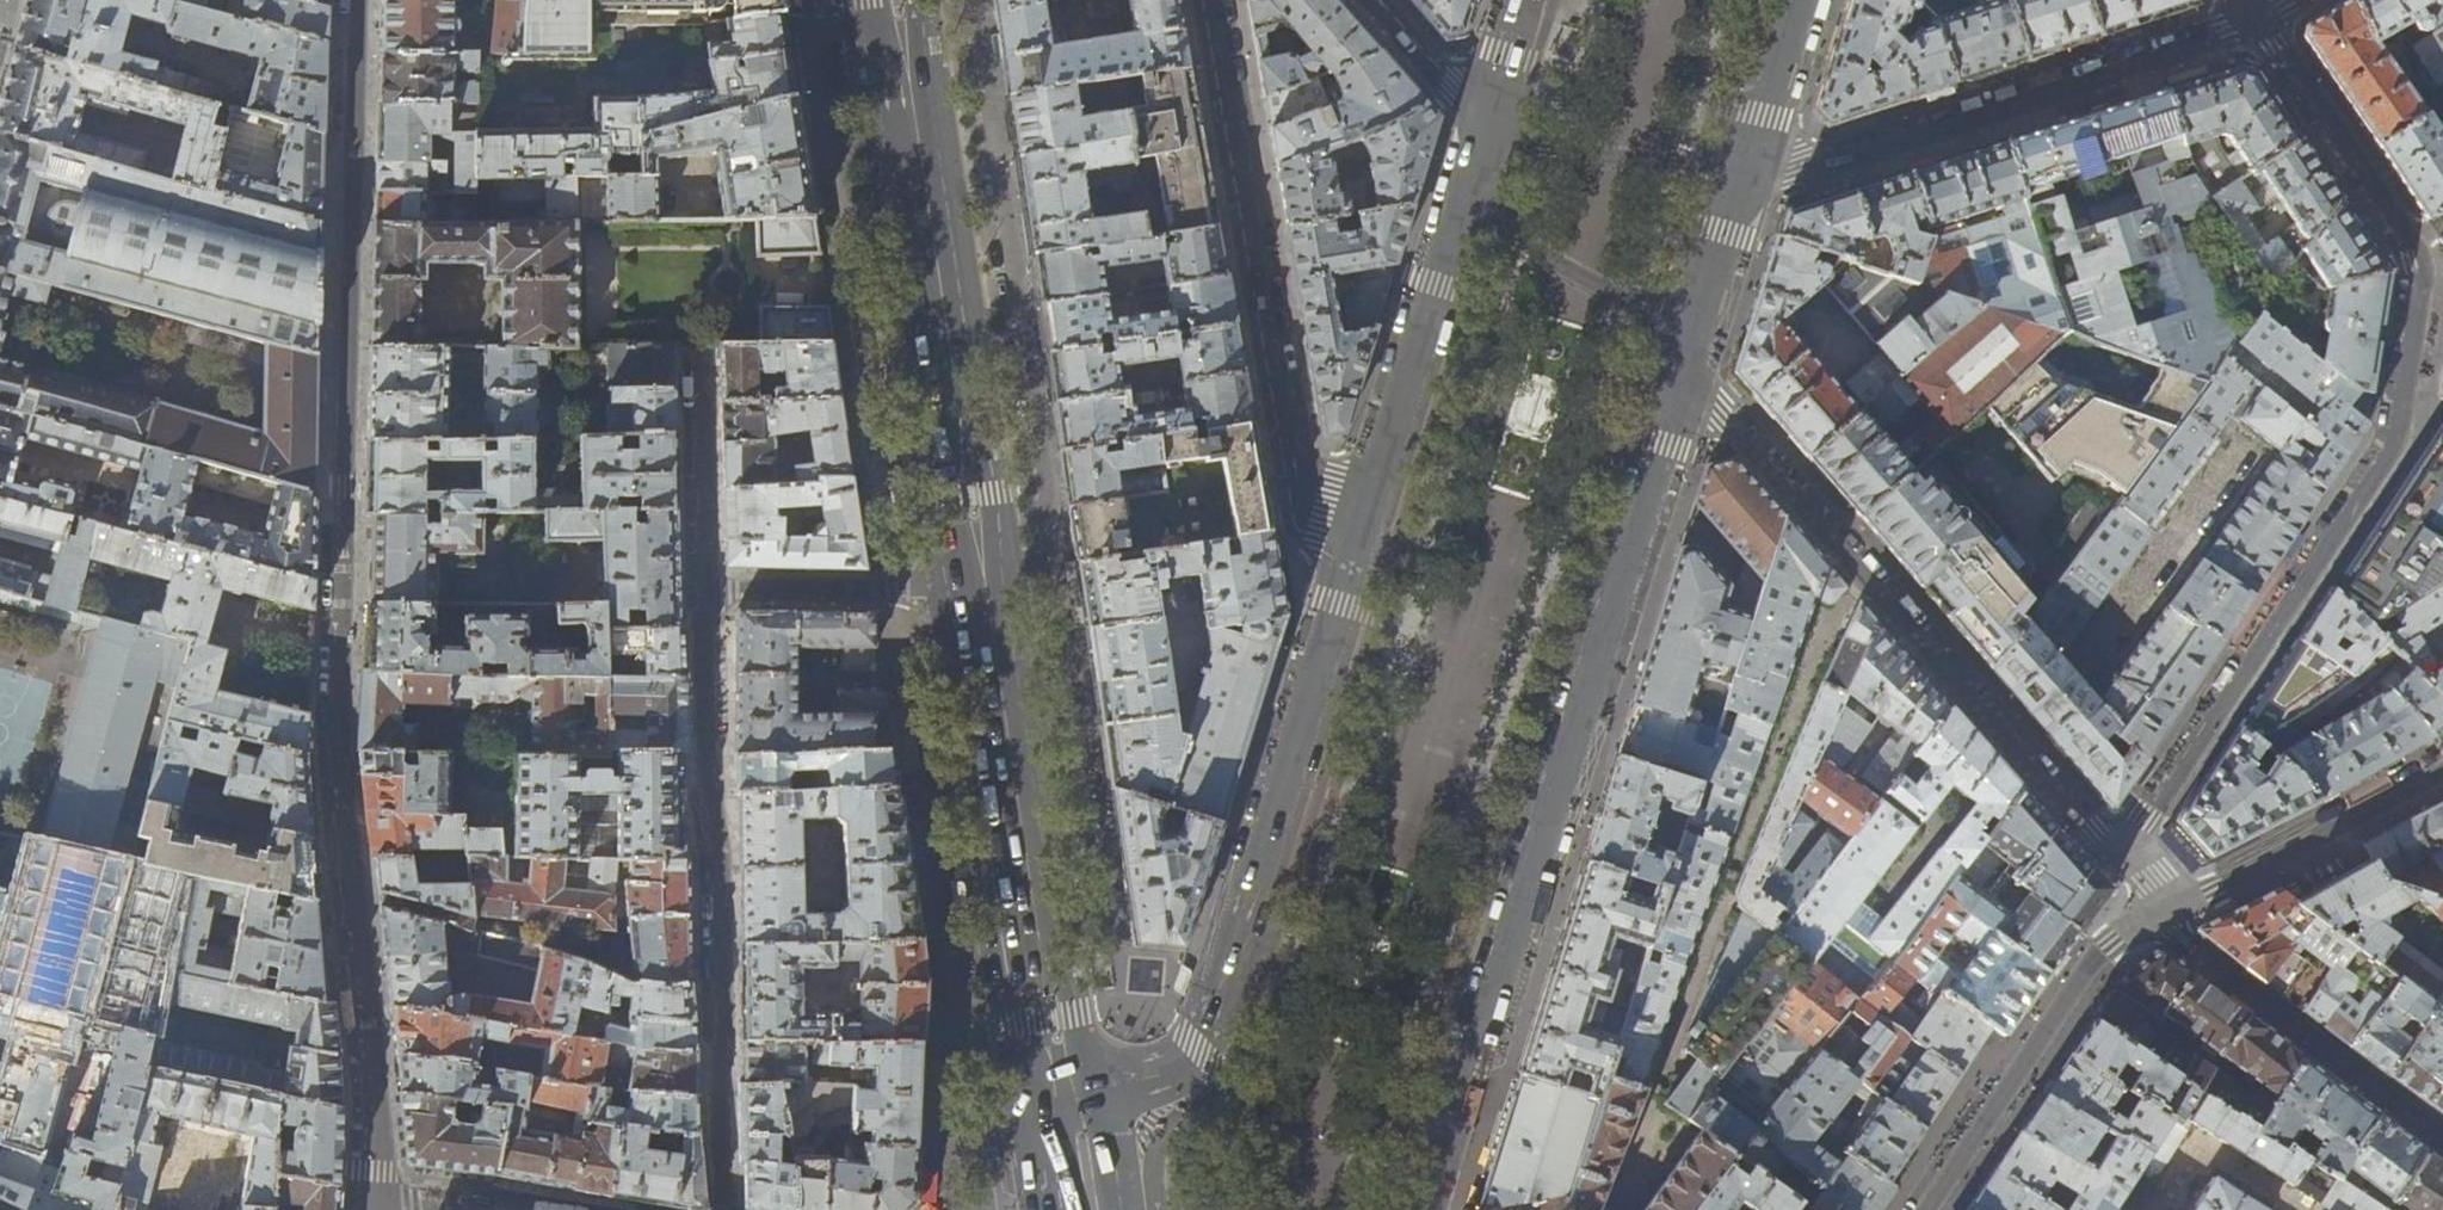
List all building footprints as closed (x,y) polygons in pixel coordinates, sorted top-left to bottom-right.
[(193,98),(197,83),(187,80),(187,77),(155,68),(156,65),(119,55),(130,16),(164,27),(166,36),(229,52),(236,20),(217,15),(201,11),(163,0),(28,0),(16,49),(43,57),(193,98)] [(204,0),(163,0),(201,11),(204,0)] [(201,11),(217,15),(221,0),(204,0),(201,11)] [(239,21),(326,44),(328,44),(330,0),(244,0),(239,21)] [(380,55),(452,54),(453,35),(457,32),(454,21),(454,0),(381,0),(381,19),(380,32),(380,55)] [(519,52),(521,0),(495,0),(491,53),(519,52)] [(519,52),(519,54),(589,54),(589,26),(704,24),(701,1),(701,0),(521,0),(519,52)] [(701,1),(704,24),(782,14),(783,14),(783,12),(781,0),(701,0),(701,1)] [(783,12),(798,10),(797,0),(781,0),(783,12)] [(994,3),(1009,97),(1074,87),(1189,68),(1185,44),(1177,0),(1128,0),(1134,36),(1123,38),(1115,0),(1078,0),(1063,2),(1059,7),(1065,48),(1049,51),(1042,0),(994,0),(994,3)] [(1248,1),(1255,44),(1265,96),(1306,81),(1321,75),(1317,72),(1315,66),(1321,64),(1326,73),(1380,51),(1338,2),(1336,0),(1254,0),(1248,1)] [(1446,40),(1456,38),(1464,36),(1475,0),(1411,0),(1446,40)] [(1912,4),(1900,0),(1850,0),(1839,33),(1832,56),(1815,111),(1828,124),(1900,100),(1953,83),(1935,26),(1915,33),(1902,43),(1896,36),(1906,23),(1912,4)] [(1912,4),(1930,9),(1938,0),(1900,0),(1912,4)] [(1989,72),(2025,60),(2006,0),(1970,0),(1973,8),(1951,15),(1948,6),(1954,0),(1938,0),(1930,9),(1935,26),(1953,83),(1989,72)] [(2025,60),(2062,48),(2098,36),(2086,0),(2006,0),(2025,60)] [(2196,0),(2086,0),(2098,36),(2132,25),(2194,5),(2196,0)] [(2326,14),(2307,26),(2304,38),(2338,89),(2363,126),(2388,164),(2425,220),(2442,208),(2442,141),(2377,42),(2416,18),(2415,23),(2418,29),(2425,30),(2430,26),(2434,32),(2414,46),(2442,92),(2442,91),(2442,0),(2348,0),(2326,14)] [(784,25),(782,14),(704,24),(711,62),(788,51),(786,42),(784,25)] [(244,95),(239,111),(289,125),(324,134),(325,85),(326,44),(239,21),(236,20),(229,52),(259,60),(249,96),(244,95)] [(212,192),(218,170),(227,132),(212,128),(217,105),(193,98),(43,57),(16,49),(0,110),(0,135),(21,140),(49,147),(141,172),(145,153),(77,135),(87,99),(185,126),(171,180),(212,192)] [(789,52),(788,51),(711,62),(709,63),(714,93),(594,100),(594,130),(479,132),(479,114),(450,114),(450,133),(474,133),(474,178),(548,177),(575,177),(639,175),(638,136),(795,97),(790,57),(789,52)] [(1426,105),(1380,51),(1326,73),(1321,75),(1306,81),(1265,96),(1268,112),(1270,126),(1273,143),(1277,167),(1344,146),(1339,136),(1354,130),(1358,140),(1426,105)] [(476,53),(452,54),(380,55),(379,75),(378,105),(450,104),(476,103),(476,53)] [(2273,98),(2256,72),(2239,66),(2206,77),(2165,90),(2187,157),(2213,197),(2301,139),(2273,98)] [(1189,68),(1074,87),(1078,114),(1104,110),(1120,107),(1122,114),(1130,113),(1134,137),(1130,138),(1138,188),(1139,193),(1146,238),(1167,234),(1174,234),(1218,227),(1209,178),(1196,104),(1189,68)] [(1074,87),(1009,97),(1016,149),(1018,158),(1130,138),(1134,137),(1130,113),(1122,114),(1120,107),(1104,110),(1104,115),(1107,116),(1079,120),(1078,114),(1074,87)] [(2274,289),(2213,197),(2187,157),(2165,90),(2142,97),(2062,123),(2005,142),(2068,335),(2208,381),(2224,360),(2258,312),(2274,289)] [(804,151),(795,97),(638,136),(639,175),(575,177),(574,222),(576,222),(657,221),(658,166),(714,151),(724,220),(754,219),(814,219),(804,151)] [(378,117),(378,134),(450,133),(450,114),(450,104),(378,105),(378,117)] [(1431,110),(1426,105),(1358,140),(1354,143),(1344,146),(1277,167),(1279,178),(1284,207),(1288,227),(1412,205),(1425,163),(1427,156),(1438,119),(1431,110)] [(212,192),(321,221),(323,170),(324,134),(289,125),(274,184),(218,170),(212,192)] [(378,144),(377,163),(429,163),(428,143),(455,143),(455,184),(444,184),(443,193),(475,193),(474,178),(474,133),(450,133),(378,134),(378,144)] [(16,275),(49,147),(21,140),(0,135),(0,271),(16,275)] [(1130,138),(1018,158),(1025,206),(1032,255),(1146,238),(1139,193),(1133,194),(1132,196),(1133,198),(1131,198),(1132,205),(1133,205),(1135,212),(1136,214),(1094,220),(1094,219),(1094,218),(1093,213),(1088,214),(1088,216),(1087,216),(1082,189),(1112,184),(1114,192),(1138,188),(1130,138)] [(2296,259),(2303,250),(2340,197),(2323,172),(2301,139),(2213,197),(2274,289),(2296,259)] [(1955,158),(1908,173),(1925,223),(1927,230),(2002,206),(2005,217),(1929,242),(1915,285),(1980,306),(2068,335),(2005,142),(1980,150),(1955,158)] [(321,249),(321,221),(212,192),(171,180),(141,172),(49,147),(16,275),(49,284),(264,342),(318,356),(318,326),(317,326),(319,249),(321,249)] [(376,176),(376,193),(443,193),(444,184),(444,163),(429,163),(377,163),(376,176)] [(1885,180),(1852,191),(1868,242),(1883,237),(1888,240),(1893,255),(1886,275),(1915,285),(1929,242),(1930,239),(1914,233),(1912,227),(1925,223),(1908,173),(1885,180)] [(373,283),(371,348),(436,347),(436,332),(420,332),(421,280),(426,280),(426,264),(484,264),(485,280),(502,279),(501,348),(549,348),(576,348),(576,222),(574,222),(575,177),(548,177),(546,222),(444,223),(444,225),(375,225),(373,283)] [(1781,220),(1776,239),(1815,251),(1823,254),(1825,245),(1828,242),(1830,244),(1833,245),(1837,245),(1838,248),(1835,258),(1847,262),(1857,265),(1860,257),(1856,246),(1868,242),(1852,191),(1824,200),(1784,213),(1781,220)] [(376,205),(375,225),(444,225),(444,223),(443,193),(376,193),(376,205)] [(2340,197),(2303,250),(2323,281),(2317,288),(2297,271),(2301,264),(2296,259),(2274,289),(2258,312),(2370,403),(2381,333),(2390,272),(2363,232),(2340,197)] [(1342,432),(1374,328),(1391,271),(1394,264),(1412,205),(1288,227),(1304,317),(1320,409),(1325,435),(1342,432)] [(816,235),(814,219),(754,219),(756,257),(819,255),(816,235)] [(1218,227),(1174,234),(1175,242),(1169,243),(1167,234),(1146,238),(1032,255),(1036,278),(1040,304),(1105,294),(1122,292),(1120,282),(1106,278),(1103,279),(1101,268),(1162,259),(1166,285),(1226,276),(1222,251),(1218,227)] [(1811,262),(1815,251),(1776,239),(1752,313),(1740,353),(1733,373),(1759,402),(1787,435),(1807,457),(1858,412),(1779,322),(1822,284),(1880,351),(1844,383),(1865,407),(1980,306),(1915,285),(1886,275),(1857,265),(1847,262),(1826,281),(1828,278),(1828,275),(1828,273),(1826,269),(1823,267),(1811,262)] [(3,321),(6,322),(8,315),(5,314),(11,295),(42,305),(49,284),(16,275),(0,271),(0,332),(3,321)] [(1226,276),(1166,285),(1170,311),(1165,312),(1162,306),(1152,307),(1150,314),(1109,321),(1105,294),(1040,304),(1044,331),(1047,353),(1098,345),(1110,344),(1183,333),(1182,326),(1180,327),(1180,323),(1187,323),(1188,332),(1235,325),(1230,295),(1226,276)] [(846,305),(827,307),(828,312),(827,313),(832,342),(830,342),(831,344),(835,369),(855,367),(846,305)] [(1982,409),(2068,335),(1980,306),(1865,407),(1858,412),(1807,457),(1830,484),(1858,515),(1927,456),(1982,409)] [(827,307),(758,307),(760,344),(831,344),(830,342),(832,342),(827,313),(828,312),(827,307)] [(2258,312),(2224,360),(2328,443),(2304,476),(2324,490),(2357,440),(2365,428),(2370,403),(2258,312)] [(1239,345),(1235,325),(1188,332),(1189,342),(1185,343),(1183,333),(1110,344),(1112,356),(1100,358),(1098,345),(1047,353),(1051,378),(1054,402),(1120,392),(1117,367),(1177,357),(1181,383),(1244,373),(1239,345)] [(2048,483),(2067,467),(2067,466),(2067,465),(2092,474),(2122,495),(2208,381),(2068,335),(1982,409),(2048,483)] [(313,492),(316,414),(318,356),(264,342),(262,433),(0,360),(0,406),(31,415),(198,461),(210,464),(216,466),(262,478),(278,483),(313,492)] [(604,405),(604,437),(674,434),(677,434),(676,382),(675,344),(606,346),(606,388),(604,388),(604,392),(606,392),(606,405),(604,405)] [(835,369),(831,344),(760,344),(719,344),(720,370),(721,403),(839,400),(835,372),(835,369)] [(370,397),(369,442),(533,440),(534,440),(538,367),(549,367),(549,348),(501,348),(484,348),(484,408),(446,408),(447,347),(436,347),(371,348),(370,395),(370,397)] [(2208,381),(2122,495),(2117,502),(2106,516),(2039,606),(1991,669),(2022,705),(2071,760),(2113,808),(2129,785),(2148,760),(2146,758),(2186,698),(2237,621),(2289,543),(2324,490),(2304,476),(2328,443),(2224,360),(2208,381)] [(1244,373),(1181,383),(1185,410),(1124,418),(1123,409),(1130,408),(1127,391),(1120,392),(1054,402),(1058,429),(1062,452),(1112,444),(1111,437),(1114,433),(1123,432),(1125,442),(1156,437),(1199,431),(1194,421),(1201,420),(1203,430),(1252,423),(1247,394),(1244,373)] [(841,400),(839,400),(721,403),(723,444),(724,488),(772,486),(771,436),(808,429),(814,464),(780,470),(781,485),(819,482),(819,478),(852,479),(843,432),(841,400)] [(6,498),(11,482),(14,472),(19,474),(23,471),(26,464),(23,460),(18,459),(24,438),(31,415),(0,406),(0,496),(6,498)] [(176,543),(198,461),(31,415),(24,438),(140,471),(123,529),(176,543)] [(2438,426),(2369,531),(2330,589),(2371,628),(2442,584),(2442,418),(2438,426)] [(1252,423),(1203,430),(1199,431),(1156,437),(1165,494),(1070,507),(1077,553),(1078,563),(1113,557),(1141,552),(1147,551),(1222,539),(1235,537),(1272,531),(1262,477),(1252,423)] [(533,440),(369,442),(368,473),(367,515),(372,515),(481,513),(544,512),(675,511),(674,473),(674,434),(604,437),(581,438),(581,490),(534,491),(533,440)] [(1121,443),(1122,452),(1118,452),(1117,443),(1112,444),(1062,452),(1066,480),(1070,507),(1165,494),(1156,437),(1125,442),(1121,443)] [(2025,563),(1963,494),(1968,489),(1964,485),(1959,490),(1927,456),(1858,515),(1882,543),(1922,589),(1960,633),(1991,669),(2039,606),(2031,601),(2017,586),(2027,571),(2027,566),(2025,563)] [(1764,583),(1764,581),(1769,565),(1785,518),(1757,485),(1735,460),(1706,466),(1699,490),(1694,504),(1746,560),(1738,584),(1722,579),(1691,545),(1680,550),(1675,567),(1647,657),(1633,703),(1717,729),(1764,583)] [(176,543),(313,580),(314,550),(312,550),(313,526),(313,492),(278,483),(271,506),(263,538),(194,519),(210,464),(198,461),(176,543)] [(262,478),(216,466),(211,484),(257,498),(262,478)] [(256,502),(271,506),(278,483),(262,478),(257,498),(256,502)] [(750,568),(792,568),(866,570),(859,521),(852,479),(819,478),(819,482),(781,485),(772,486),(724,488),(725,518),(726,539),(727,567),(750,568)] [(11,482),(6,498),(70,515),(75,495),(72,490),(41,481),(36,484),(35,488),(11,482)] [(2084,503),(2086,501),(2106,516),(2117,502),(2096,487),(2094,491),(2086,485),(2076,497),(2084,503)] [(6,498),(0,496),(0,525),(61,542),(51,578),(0,564),(0,590),(73,610),(84,570),(97,522),(70,515),(6,498)] [(676,572),(675,511),(544,512),(545,542),(602,542),(603,603),(605,604),(606,630),(677,630),(676,572)] [(371,555),(370,604),(449,604),(449,570),(473,570),(473,553),(482,553),(481,513),(372,515),(371,555)] [(1644,1089),(1639,1087),(1663,1020),(1717,868),(1767,731),(1785,679),(1813,600),(1826,603),(1832,601),(1840,591),(1842,593),(1845,588),(1824,564),(1820,558),(1785,518),(1769,565),(1764,581),(1764,583),(1717,729),(1699,783),(1689,816),(1676,855),(1665,888),(1646,948),(1627,1008),(1598,1099),(1562,1209),(1596,1209),(1644,1089)] [(97,522),(84,570),(96,574),(99,562),(168,581),(158,617),(149,615),(142,616),(139,628),(186,641),(166,721),(307,757),(309,702),(292,702),(291,710),(212,691),(222,652),(203,647),(218,590),(238,595),(239,592),(312,610),(313,580),(176,543),(123,529),(97,522)] [(1222,539),(1147,551),(1153,583),(1197,576),(1210,655),(1189,721),(1173,718),(1166,672),(1173,671),(1165,621),(1159,622),(1089,632),(1095,675),(1107,756),(1112,790),(1141,799),(1146,787),(1166,794),(1161,805),(1176,810),(1222,824),(1224,816),(1228,804),(1236,778),(1268,675),(1273,658),(1277,646),(1287,615),(1272,531),(1235,537),(1238,556),(1225,558),(1222,539)] [(1159,622),(1153,583),(1147,551),(1141,552),(1142,561),(1114,565),(1113,557),(1078,563),(1083,593),(1089,632),(1159,622)] [(524,593),(545,593),(545,574),(524,574),(524,593)] [(2371,628),(2396,653),(2442,700),(2442,666),(2436,670),(2416,637),(2442,620),(2442,584),(2371,628)] [(2396,653),(2371,628),(2330,589),(2316,611),(2297,640),(2363,684),(2396,653)] [(26,840),(128,862),(132,849),(136,838),(145,803),(149,787),(126,781),(135,746),(158,752),(166,721),(186,641),(139,628),(73,610),(0,590),(0,611),(55,627),(57,618),(76,623),(78,616),(100,623),(96,639),(95,639),(41,830),(43,830),(41,834),(12,826),(13,818),(0,815),(0,834),(26,840)] [(449,623),(449,604),(370,604),(370,635),(369,672),(607,678),(606,630),(605,604),(603,603),(462,604),(462,647),(435,647),(433,649),(434,623),(449,623)] [(1758,891),(1877,625),(1870,616),(1859,604),(1738,882),(1744,912),(1746,914),(1684,1051),(1695,1059),(1679,1080),(1662,1104),(1685,1120),(1686,1119),(1736,1058),(1771,1013),(1812,963),(1777,938),(1791,919),(1758,891)] [(797,612),(736,612),(736,679),(736,755),(893,749),(892,748),(894,748),(889,712),(886,695),(875,691),(874,689),(872,689),(872,691),(842,691),(841,713),(798,714),(797,649),(844,649),(845,670),(874,670),(874,612),(861,612),(797,612)] [(1791,919),(1950,710),(1917,671),(1916,670),(1877,625),(1758,891),(1791,919)] [(685,630),(677,630),(606,630),(607,678),(686,679),(686,673),(685,662),(685,641),(685,630)] [(2396,653),(2363,684),(2297,640),(2268,684),(2239,727),(2263,746),(2266,748),(2315,721),(2317,722),(2348,698),(2353,704),(2368,691),(2374,699),(2275,756),(2296,772),(2318,801),(2385,763),(2436,733),(2442,729),(2442,700),(2396,653)] [(292,673),(310,676),(311,645),(298,644),(296,651),(297,652),(294,667),(292,667),(292,673)] [(361,709),(360,752),(417,754),(417,704),(472,707),(478,701),(532,703),(534,756),(579,757),(608,758),(608,751),(607,678),(369,672),(363,672),(363,673),(361,709)] [(687,731),(686,679),(607,678),(608,751),(617,751),(680,751),(687,751),(687,731)] [(1699,783),(1717,729),(1633,703),(1626,727),(1616,757),(1699,783)] [(1951,709),(1950,710),(1791,919),(1777,938),(1812,963),(1828,943),(1875,979),(1890,960),(1940,895),(2022,791),(2022,790),(2002,767),(1988,751),(1951,709)] [(904,711),(889,712),(894,748),(892,748),(893,749),(897,776),(912,774),(904,711)] [(149,787),(145,803),(178,810),(237,822),(268,828),(314,838),(310,793),(307,757),(166,721),(158,752),(149,787)] [(2248,768),(2263,746),(2239,727),(2209,774),(2178,820),(2180,823),(2210,857),(2264,829),(2318,801),(2296,772),(2275,756),(2261,777),(2248,768)] [(897,776),(893,749),(736,755),(736,771),(736,794),(773,793),(782,792),(796,792),(796,783),(792,778),(787,778),(791,770),(815,769),(816,791),(898,787),(897,780),(897,776)] [(680,800),(680,751),(617,751),(617,770),(579,770),(579,757),(534,756),(515,756),(515,809),(485,809),(485,812),(462,812),(462,816),(463,816),(465,828),(499,831),(502,857),(504,858),(661,860),(661,850),(681,851),(680,800)] [(364,792),(366,813),(449,815),(451,755),(417,754),(360,752),(362,774),(364,792)] [(1689,816),(1699,783),(1616,757),(1598,815),(1583,863),(1627,876),(1642,881),(1665,888),(1676,855),(1656,848),(1654,855),(1641,851),(1658,798),(1669,802),(1668,809),(1689,816)] [(742,944),(921,939),(915,900),(904,827),(898,787),(816,791),(796,792),(782,792),(782,806),(774,806),(773,793),(736,794),(736,797),(740,797),(741,861),(742,944)] [(1161,805),(1141,799),(1112,790),(1124,865),(1134,934),(1136,945),(1159,947),(1183,949),(1189,929),(1222,824),(1176,810),(1170,829),(1178,832),(1178,834),(1160,837),(1157,823),(1161,805)] [(2080,932),(2102,902),(2110,890),(2067,841),(2022,791),(1940,895),(2049,973),(2058,962),(2070,945),(2080,932)] [(146,840),(143,851),(132,849),(128,862),(182,873),(319,900),(317,874),(316,867),(314,838),(268,828),(266,838),(261,853),(172,832),(178,810),(145,803),(136,838),(146,840)] [(2405,822),(2364,844),(2369,853),(2373,860),(2385,881),(2438,896),(2442,892),(2442,803),(2405,822)] [(379,890),(379,891),(419,903),(473,915),(474,914),(468,868),(461,869),(461,881),(464,886),(416,888),(411,849),(465,849),(466,856),(502,857),(499,831),(465,828),(463,816),(462,816),(449,815),(366,813),(373,858),(377,858),(380,890),(379,890)] [(235,831),(266,838),(268,828),(237,822),(235,831)] [(0,834),(0,942),(1,941),(28,841),(26,840),(0,834)] [(122,1171),(147,1067),(152,1042),(160,1000),(166,969),(172,927),(173,923),(182,873),(128,862),(28,841),(1,941),(0,942),(0,1031),(14,1035),(6,1065),(5,1067),(0,1083),(0,1128),(7,1130),(4,1141),(43,1154),(65,1150),(122,1171)] [(689,851),(681,851),(661,850),(661,860),(504,858),(502,857),(466,856),(468,868),(474,914),(614,930),(613,881),(624,881),(630,951),(633,983),(650,988),(670,990),(691,983),(690,951),(690,941),(690,914),(689,851)] [(2438,896),(2385,881),(2373,860),(2359,869),(2298,904),(2367,956),(2374,960),(2400,980),(2405,984),(2426,959),(2378,922),(2417,898),(2442,922),(2442,892),(2438,896)] [(1621,895),(1627,876),(1583,863),(1551,967),(1538,1011),(1518,1074),(1598,1099),(1627,1008),(1606,1002),(1622,952),(1609,948),(1612,938),(1646,948),(1665,888),(1642,881),(1636,899),(1621,895)] [(166,969),(289,996),(327,1005),(322,946),(319,900),(182,873),(173,923),(180,923),(182,916),(187,916),(185,929),(172,927),(166,969)] [(2345,991),(2367,956),(2298,904),(2278,889),(2262,897),(2197,931),(2198,932),(2231,956),(2323,1026),(2350,1046),(2400,980),(2374,960),(2369,968),(2374,972),(2355,998),(2345,991)] [(380,901),(380,908),(472,932),(474,924),(474,920),(473,919),(473,915),(419,903),(379,891),(380,901)] [(1890,960),(1915,979),(1924,986),(1927,988),(1930,983),(1991,1026),(2004,1035),(2024,1008),(2026,1005),(2040,986),(2049,973),(1940,895),(1890,960)] [(383,932),(386,959),(445,953),(476,955),(479,934),(472,932),(380,908),(383,932)] [(389,983),(392,1007),(605,1043),(607,1014),(608,1005),(610,975),(597,970),(570,959),(479,934),(476,955),(538,970),(530,1004),(509,1000),(508,1001),(472,994),(450,996),(445,953),(386,959),(388,974),(389,983)] [(744,1041),(924,1044),(926,997),(927,980),(921,939),(742,944),(743,985),(743,1023),(744,1041)] [(1858,1001),(1875,979),(1828,943),(1812,963),(1771,1013),(1922,1130),(1941,1101),(1958,1074),(1858,1001)] [(2161,948),(2143,964),(2114,990),(2106,1002),(2094,1020),(2208,1092),(2260,1125),(2304,1055),(2275,1034),(2244,1010),(2225,996),(2177,959),(2161,948)] [(602,958),(597,970),(610,975),(615,977),(619,965),(602,958)] [(810,983),(842,983),(842,959),(836,959),(836,964),(832,968),(810,969),(810,983)] [(2426,959),(2405,984),(2437,1007),(2442,1012),(2442,973),(2426,959)] [(1897,1002),(1915,979),(1890,960),(1875,979),(1858,1001),(1958,1074),(1976,1047),(1982,1039),(1991,1026),(1930,983),(1927,988),(1924,986),(1917,995),(1922,999),(1926,995),(1929,998),(1924,1006),(1930,1010),(1923,1021),(1897,1002)] [(333,1021),(332,1007),(327,1005),(289,996),(166,969),(160,1000),(283,1025),(283,1027),(296,1029),(293,1047),(290,1047),(285,1076),(257,1070),(257,1064),(152,1042),(147,1067),(277,1094),(343,1109),(340,1080),(339,1074),(337,1056),(333,1021)] [(692,998),(691,983),(670,990),(650,988),(633,983),(615,977),(610,975),(608,1005),(617,1006),(618,996),(629,997),(629,1016),(694,1022),(692,998)] [(2405,984),(2400,980),(2350,1046),(2369,1061),(2389,1076),(2437,1007),(2405,984)] [(394,1035),(396,1057),(477,1066),(480,1039),(543,1049),(541,1078),(588,1088),(598,1089),(600,1073),(605,1043),(392,1007),(394,1035)] [(2389,1076),(2422,1101),(2442,1116),(2442,1012),(2437,1007),(2389,1076)] [(1837,1147),(1886,1182),(1898,1165),(1906,1154),(1922,1130),(1771,1013),(1736,1058),(1841,1139),(1837,1147)] [(695,1034),(694,1022),(629,1016),(628,1031),(615,1028),(615,1015),(607,1014),(605,1043),(613,1044),(696,1054),(695,1034)] [(2085,1034),(2073,1052),(2185,1127),(2190,1120),(2208,1092),(2094,1020),(2085,1034)] [(1991,1026),(1982,1039),(2004,1035),(1991,1026)] [(5,1067),(6,1065),(14,1035),(0,1031),(0,1083),(5,1067)] [(922,1087),(924,1044),(744,1041),(744,1059),(744,1083),(779,1082),(804,1084),(804,1049),(814,1049),(814,1065),(851,1066),(852,1077),(868,1077),(868,1091),(853,1090),(851,1143),(869,1145),(919,1151),(922,1087)] [(697,1073),(696,1054),(613,1044),(612,1060),(622,1060),(623,1052),(633,1053),(631,1075),(600,1073),(598,1089),(609,1090),(631,1091),(698,1095),(697,1073)] [(2045,1095),(2073,1111),(2075,1109),(2115,1137),(2107,1149),(2102,1159),(2094,1171),(2020,1131),(2013,1142),(1994,1170),(2058,1209),(2113,1209),(2116,1205),(2136,1173),(2152,1182),(2187,1127),(2185,1127),(2073,1052),(2061,1069),(2045,1095)] [(2341,1083),(2304,1055),(2260,1125),(2309,1157),(2298,1175),(2327,1194),(2338,1177),(2380,1113),(2341,1083)] [(398,1075),(400,1093),(508,1106),(525,1109),(529,1076),(495,1070),(494,1087),(475,1085),(477,1066),(396,1057),(398,1075)] [(1894,1188),(1886,1182),(1837,1147),(1841,1139),(1736,1058),(1686,1119),(1692,1123),(1700,1129),(1735,1155),(1751,1167),(1769,1180),(1782,1161),(1822,1191),(1809,1209),(1810,1209),(1878,1209),(1894,1188)] [(113,1209),(145,1209),(160,1149),(151,1147),(160,1114),(253,1137),(241,1203),(241,1209),(271,1209),(273,1171),(277,1094),(147,1067),(122,1171),(113,1209)] [(1598,1099),(1518,1074),(1500,1134),(1482,1190),(1477,1206),(1476,1209),(1562,1209),(1598,1099)] [(527,1181),(575,1189),(584,1119),(588,1088),(541,1078),(529,1076),(525,1109),(508,1106),(499,1176),(527,1181)] [(794,1168),(793,1157),(779,1082),(744,1083),(739,1084),(739,1110),(740,1161),(745,1161),(745,1168),(747,1207),(769,1209),(793,1209),(794,1168)] [(698,1108),(698,1095),(631,1091),(629,1115),(625,1110),(608,1109),(609,1090),(598,1089),(588,1088),(584,1119),(624,1125),(699,1133),(698,1108)] [(2387,1209),(2376,1202),(2359,1191),(2338,1177),(2327,1194),(2298,1175),(2309,1157),(2260,1125),(2208,1092),(2190,1120),(2245,1155),(2331,1209),(2388,1209),(2387,1209)] [(508,1106),(400,1093),(408,1162),(411,1165),(499,1176),(508,1106)] [(273,1171),(338,1186),(341,1140),(343,1109),(277,1094),(273,1171)] [(2035,1109),(2020,1131),(2094,1171),(2102,1159),(2089,1150),(2095,1141),(2107,1149),(2115,1137),(2075,1109),(2073,1111),(2045,1095),(2035,1109)] [(2391,1121),(2380,1113),(2338,1177),(2359,1191),(2366,1177),(2384,1191),(2376,1202),(2387,1209),(2395,1197),(2427,1148),(2402,1129),(2391,1121)] [(584,1191),(610,1195),(624,1125),(584,1119),(575,1189),(584,1191)] [(707,1209),(704,1175),(699,1133),(624,1125),(610,1195),(639,1200),(699,1209),(706,1209),(707,1209)] [(23,1209),(43,1154),(4,1141),(7,1130),(0,1128),(0,1200),(23,1209)] [(1728,1165),(1735,1155),(1700,1129),(1641,1209),(1693,1209),(1728,1165)] [(919,1151),(869,1145),(864,1161),(793,1157),(794,1168),(793,1209),(913,1209),(916,1208),(916,1204),(918,1173),(919,1157),(919,1151)] [(2427,1148),(2395,1197),(2416,1209),(2442,1209),(2442,1160),(2427,1148)] [(122,1171),(65,1150),(51,1196),(92,1209),(113,1209),(122,1171)] [(1728,1165),(1693,1209),(1734,1209),(1741,1201),(1751,1209),(1772,1181),(1769,1180),(1751,1167),(1744,1176),(1728,1165)] [(1994,1170),(1978,1195),(1968,1209),(2058,1209),(1994,1170)] [(338,1186),(273,1171),(271,1209),(336,1209),(338,1186)] [(937,1173),(918,1173),(916,1204),(936,1205),(937,1173)] [(2240,1196),(2212,1178),(2191,1209),(2263,1209),(2240,1196)] [(1772,1181),(1751,1209),(1752,1209),(1810,1209),(1809,1209),(1772,1181)] [(23,1209),(0,1200),(0,1209),(23,1209)]
